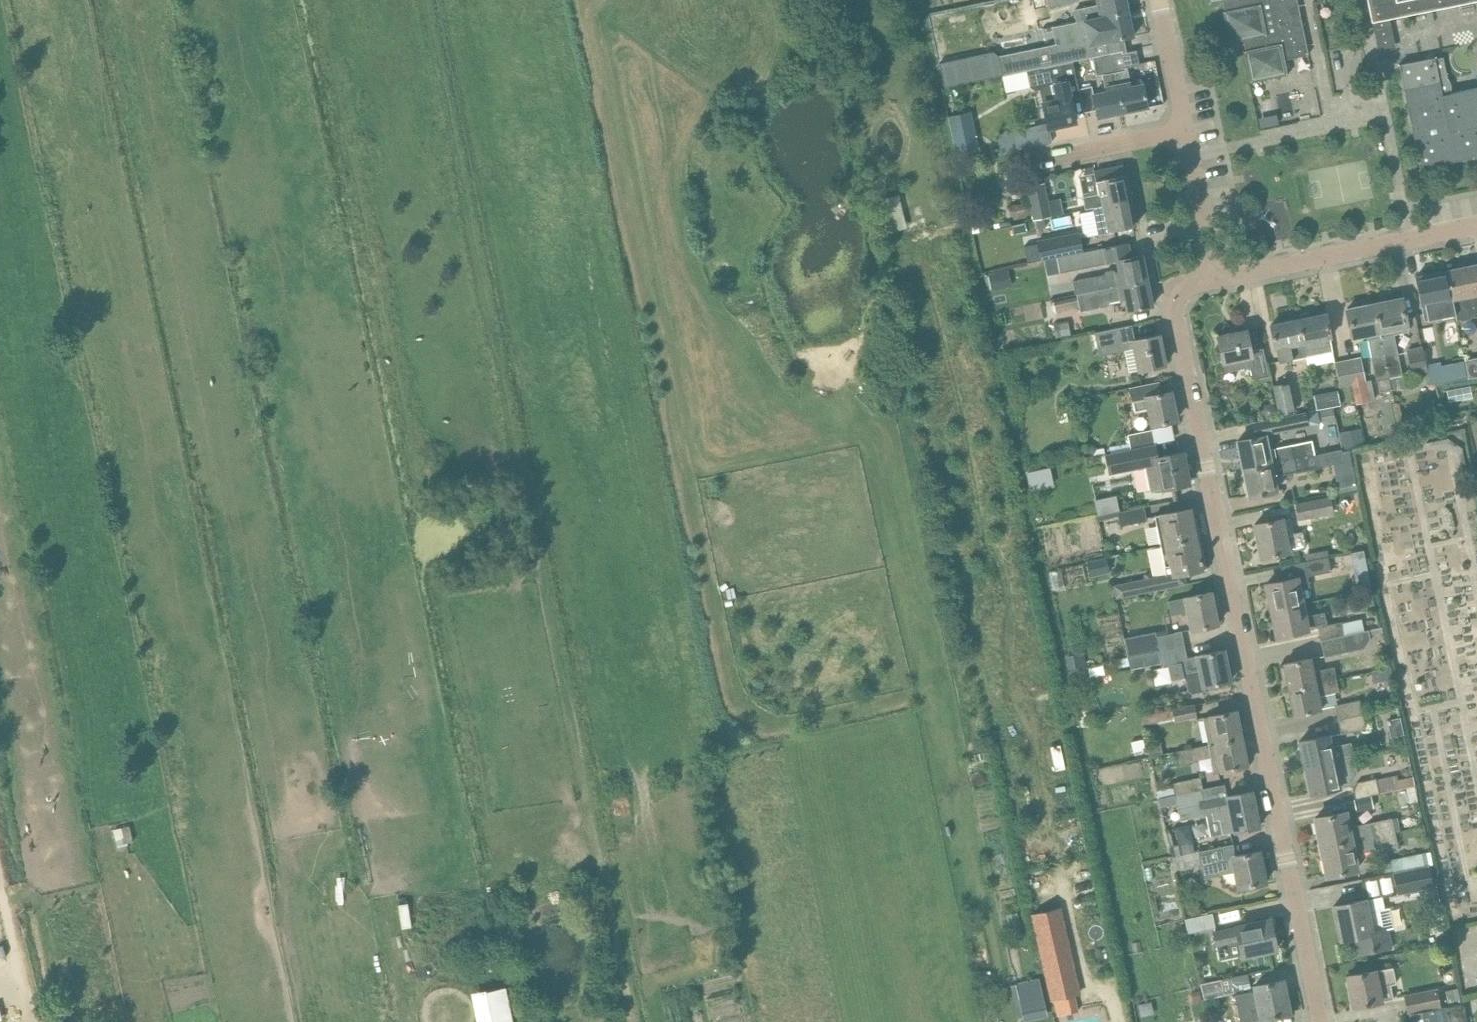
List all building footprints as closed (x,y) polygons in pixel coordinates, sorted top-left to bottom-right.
[(1000,0),(990,0),(990,1),(988,1),(990,11),(1034,2),(1035,9),(1079,0),(1000,0)] [(1077,21),(1128,11),(1126,0),(1101,0),(1101,2),(1098,3),(1098,5),(1087,7),(1087,9),(1075,11),(1077,21)] [(1209,3),(1224,0),(1226,10),(1223,11),(1229,43),(1244,40),(1246,50),(1243,50),(1250,82),(1285,75),(1282,59),(1306,54),(1295,0),(1208,0),(1209,3)] [(1378,51),(1396,48),(1389,15),(1462,0),(1367,0),(1378,51)] [(1128,11),(1077,21),(1082,43),(1066,46),(1062,43),(1021,52),(1025,71),(1038,68),(1038,66),(1073,59),(1100,54),(1112,52),(1123,50),(1121,38),(1133,36),(1128,11)] [(1124,52),(1123,50),(1112,52),(1124,112),(1148,107),(1143,84),(1131,86),(1127,67),(1139,65),(1136,50),(1124,52)] [(1092,86),(1080,88),(1082,98),(1085,112),(1096,110),(1098,117),(1124,112),(1112,52),(1100,54),(1104,73),(1102,74),(1106,91),(1093,94),(1092,86)] [(1444,92),(1442,83),(1440,83),(1435,57),(1400,64),(1405,91),(1404,91),(1420,168),(1476,156),(1476,85),(1444,92)] [(1079,88),(1073,59),(1038,66),(1038,68),(1025,71),(1028,87),(1035,90),(1040,89),(1048,127),(1076,121),(1071,101),(1082,98),(1080,88),(1079,88)] [(979,145),(971,108),(949,111),(955,149),(979,145)] [(1005,117),(988,122),(996,154),(1014,150),(1005,117)] [(1083,197),(1085,208),(1131,199),(1126,175),(1124,175),(1122,166),(1094,171),(1096,181),(1098,193),(1083,197)] [(1060,199),(1048,201),(1044,184),(1027,187),(1034,219),(1063,214),(1060,199)] [(1136,225),(1131,199),(1085,208),(1085,209),(1093,207),(1095,219),(1099,235),(1114,232),(1114,229),(1136,225)] [(1078,232),(1038,240),(1042,259),(1082,251),(1078,232)] [(1076,294),(1094,290),(1147,280),(1142,254),(1135,256),(1132,242),(1057,257),(1060,270),(1088,263),(1113,258),(1113,260),(1120,259),(1122,269),(1107,272),(1104,275),(1074,281),(1076,294)] [(1446,271),(1455,313),(1457,320),(1460,319),(1462,321),(1470,319),(1471,317),(1476,316),(1476,264),(1446,271)] [(1008,270),(989,274),(993,290),(1011,286),(1008,270)] [(1415,277),(1419,297),(1424,320),(1455,313),(1446,271),(1415,277)] [(1152,306),(1147,280),(1094,290),(1095,291),(1081,294),(1083,305),(1109,299),(1109,298),(1123,295),(1124,299),(1128,298),(1130,310),(1152,306)] [(1077,296),(1054,301),(1056,312),(1079,307),(1077,296)] [(1402,298),(1373,304),(1391,391),(1406,388),(1395,334),(1409,331),(1402,298)] [(1391,391),(1373,304),(1346,309),(1352,336),(1367,332),(1377,380),(1379,379),(1381,393),(1391,391)] [(1302,314),(1298,319),(1306,356),(1308,367),(1336,361),(1334,350),(1330,333),(1326,313),(1313,316),(1309,313),(1302,314)] [(1068,319),(1059,321),(1061,335),(1071,333),(1068,319)] [(1298,319),(1270,325),(1274,344),(1278,361),(1294,358),(1306,356),(1298,319)] [(1129,372),(1138,370),(1164,365),(1158,335),(1134,340),(1131,325),(1095,332),(1100,355),(1124,350),(1129,372)] [(1246,330),(1217,336),(1225,371),(1249,366),(1252,379),(1268,376),(1263,348),(1250,351),(1246,330)] [(1414,375),(1427,372),(1422,347),(1408,350),(1414,375)] [(1360,359),(1347,362),(1352,385),(1357,404),(1375,400),(1371,379),(1365,381),(1360,359)] [(1430,384),(1444,381),(1440,361),(1426,364),(1430,384)] [(1340,387),(1352,385),(1347,362),(1335,364),(1340,387)] [(1152,425),(1156,424),(1176,420),(1170,391),(1161,393),(1158,381),(1130,387),(1135,410),(1149,407),(1152,425)] [(1290,382),(1273,385),(1278,413),(1295,410),(1290,382)] [(1333,407),(1319,409),(1322,423),(1336,421),(1333,407)] [(1256,437),(1237,441),(1243,468),(1315,453),(1314,448),(1312,440),(1268,449),(1265,435),(1308,426),(1320,423),(1317,409),(1306,412),(1253,423),(1256,437)] [(1129,434),(1131,447),(1155,442),(1152,429),(1129,434)] [(1344,449),(1363,445),(1360,429),(1341,433),(1344,449)] [(1088,442),(1083,449),(1092,456),(1101,454),(1105,453),(1104,448),(1097,449),(1098,448),(1088,442)] [(1155,442),(1131,447),(1106,452),(1110,471),(1145,464),(1151,491),(1189,483),(1182,452),(1158,457),(1155,442)] [(1315,453),(1243,468),(1249,496),(1268,492),(1277,490),(1274,477),(1279,476),(1279,475),(1345,461),(1343,448),(1315,453)] [(1038,469),(1027,471),(1030,488),(1042,486),(1038,469)] [(1298,505),(1301,520),(1335,512),(1331,497),(1298,505)] [(1121,526),(1148,520),(1145,506),(1119,512),(1121,526)] [(1161,547),(1196,540),(1200,539),(1196,517),(1191,518),(1189,509),(1154,516),(1161,547)] [(1290,517),(1281,519),(1254,524),(1261,557),(1304,549),(1301,531),(1293,532),(1290,517)] [(1197,548),(1196,540),(1161,547),(1167,576),(1206,568),(1202,547),(1197,548)] [(1364,548),(1351,551),(1359,590),(1372,588),(1364,548)] [(1308,576),(1332,571),(1329,556),(1305,561),(1308,576)] [(1117,598),(1159,590),(1156,576),(1115,585),(1117,598)] [(1266,584),(1272,609),(1301,603),(1296,577),(1266,584)] [(1193,629),(1198,628),(1218,624),(1211,592),(1170,600),(1173,614),(1189,610),(1193,629)] [(1304,617),(1301,603),(1272,609),(1277,635),(1319,627),(1321,639),(1365,630),(1362,619),(1342,623),(1342,622),(1328,625),(1325,612),(1304,617)] [(1365,630),(1321,639),(1325,656),(1364,648),(1371,639),(1369,630),(1365,631),(1365,630)] [(1156,631),(1124,638),(1125,643),(1128,656),(1158,650),(1184,645),(1182,631),(1162,635),(1157,636),(1156,631)] [(1184,645),(1158,650),(1161,663),(1161,666),(1168,665),(1182,662),(1185,677),(1187,691),(1192,694),(1205,691),(1204,686),(1230,681),(1223,650),(1187,657),(1184,645)] [(1080,653),(1066,656),(1069,668),(1083,665),(1080,653)] [(1283,664),(1289,689),(1337,679),(1335,667),(1313,672),(1310,658),(1283,664)] [(1391,667),(1371,670),(1373,681),(1394,678),(1391,667)] [(1340,692),(1337,679),(1289,689),(1294,714),(1313,710),(1320,709),(1318,696),(1340,692)] [(1336,705),(1339,720),(1363,714),(1360,700),(1336,705)] [(1174,718),(1175,721),(1197,717),(1194,705),(1142,715),(1144,724),(1174,718)] [(1210,744),(1241,738),(1236,710),(1211,715),(1214,730),(1208,731),(1210,744)] [(1379,711),(1363,714),(1339,720),(1342,734),(1366,728),(1366,727),(1382,723),(1379,711)] [(1304,767),(1355,757),(1352,742),(1332,746),(1330,735),(1299,741),(1304,767)] [(1134,752),(1145,749),(1142,738),(1131,741),(1134,752)] [(1241,738),(1210,744),(1176,751),(1179,765),(1211,758),(1214,772),(1247,765),(1241,738)] [(1359,773),(1355,757),(1304,767),(1310,794),(1350,785),(1359,773)] [(1356,797),(1416,786),(1414,776),(1398,779),(1398,775),(1358,783),(1354,788),(1356,797)] [(1173,783),(1174,787),(1175,794),(1203,789),(1200,777),(1173,783)] [(1159,798),(1175,794),(1174,787),(1156,791),(1158,798),(1159,798)] [(1259,826),(1252,791),(1227,796),(1227,797),(1216,800),(1216,798),(1205,800),(1203,789),(1175,794),(1159,798),(1161,806),(1177,803),(1180,815),(1200,810),(1202,816),(1212,814),(1214,820),(1219,819),(1222,834),(1259,826)] [(1372,797),(1355,800),(1358,812),(1375,809),(1372,797)] [(1321,847),(1395,831),(1409,828),(1406,816),(1353,826),(1350,811),(1315,818),(1321,847)] [(120,852),(155,844),(153,835),(133,839),(130,824),(115,828),(120,852)] [(1180,845),(1192,842),(1188,824),(1175,827),(1179,845),(1180,845)] [(1398,845),(1395,831),(1321,847),(1327,875),(1357,869),(1354,854),(1398,845)] [(1194,852),(1192,842),(1180,845),(1179,845),(1170,847),(1172,856),(1194,852)] [(1240,887),(1245,886),(1265,882),(1258,850),(1235,855),(1233,844),(1194,852),(1172,856),(1175,869),(1202,864),(1205,876),(1237,870),(1240,887)] [(1392,859),(1394,872),(1429,865),(1427,852),(1392,859)] [(1429,865),(1394,872),(1361,879),(1365,899),(1333,906),(1340,939),(1354,937),(1357,952),(1356,953),(1357,954),(1391,947),(1387,929),(1394,928),(1390,907),(1386,908),(1383,897),(1399,894),(1399,893),(1433,886),(1429,865)] [(1186,919),(1189,932),(1216,926),(1213,913),(1186,919)] [(1244,955),(1257,953),(1276,949),(1270,919),(1213,931),(1216,944),(1240,939),(1244,955)] [(1052,925),(1038,928),(1041,941),(1055,938),(1052,925)] [(1064,961),(1046,965),(1058,1016),(1078,1011),(1075,999),(1073,1000),(1064,961)] [(1354,1006),(1373,1002),(1392,998),(1389,983),(1395,982),(1392,967),(1348,975),(1354,1006)] [(1222,979),(1225,993),(1251,987),(1248,974),(1222,979)] [(1042,978),(1017,979),(1018,1013),(1043,1012),(1042,978)] [(1238,994),(1235,995),(1241,1021),(1245,1021),(1261,1019),(1290,1013),(1283,980),(1254,986),(1255,992),(1251,993),(1251,991),(1238,994)] [(478,1021),(515,1021),(507,984),(472,991),(478,1021)] [(1445,991),(1448,1002),(1460,999),(1457,988),(1445,991)] [(1409,1012),(1441,1006),(1438,989),(1406,996),(1409,1012)] [(1149,1002),(1137,1005),(1140,1016),(1152,1013),(1149,1002)] [(1463,1018),(1462,1012),(1457,1009),(1451,1010),(1448,1015),(1449,1021),(1451,1021),(1460,1021),(1463,1018)] [(1434,1012),(1413,1016),(1414,1021),(1436,1021),(1434,1012)]
